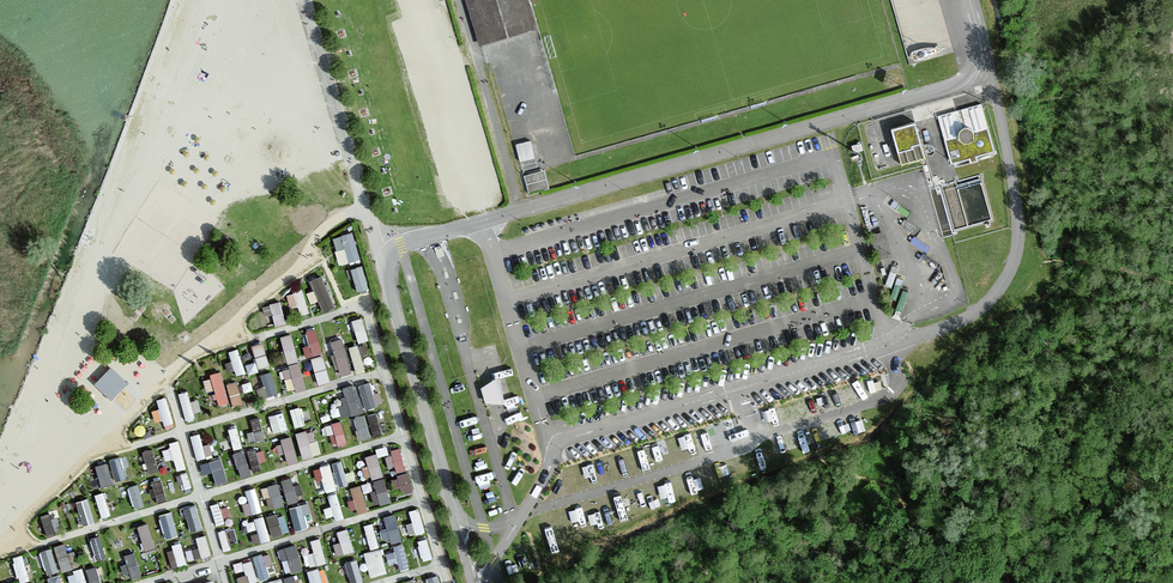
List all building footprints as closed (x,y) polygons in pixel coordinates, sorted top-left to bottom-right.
[(482,44),(539,27),(531,0),(469,0),(482,44)] [(902,159),(926,152),(915,116),(892,123),(902,159)] [(521,157),(536,154),(533,136),(517,139),(521,157)] [(525,171),(529,188),(550,183),(545,165),(525,171)] [(353,227),(332,233),(341,261),(362,254),(353,227)] [(351,265),(358,288),(370,284),(363,261),(351,265)] [(324,309),(336,304),(322,271),(310,276),(324,309)] [(304,285),(295,287),(300,311),(309,309),(304,285)] [(273,323),(287,319),(281,297),(267,301),(273,323)] [(354,315),(359,338),(368,337),(364,314),(354,315)] [(304,344),(307,354),(324,349),(315,323),(306,326),(311,341),(304,344)] [(277,348),(285,346),(287,359),(298,357),(293,331),(274,335),(277,348)] [(343,333),(331,337),(341,373),(353,369),(343,333)] [(254,340),(258,365),(269,363),(266,339),(254,340)] [(361,341),(351,343),(356,369),(365,367),(361,341)] [(238,344),(229,348),(238,372),(247,369),(238,344)] [(330,378),(324,352),(313,355),(319,380),(330,378)] [(288,389),(307,386),(302,360),(284,363),(288,389)] [(210,369),(219,402),(230,398),(221,366),(210,369)] [(272,367),(261,371),(265,382),(258,384),(261,396),(279,390),(272,367)] [(121,383),(111,373),(100,384),(109,394),(121,383)] [(359,380),(365,404),(385,400),(379,376),(359,380)] [(509,404),(505,376),(484,388),(489,403),(509,404)] [(238,377),(226,380),(233,402),(245,399),(238,377)] [(347,401),(339,403),(343,414),(365,407),(357,380),(342,384),(347,401)] [(165,421),(174,418),(167,393),(158,396),(165,421)] [(376,407),(354,414),(362,436),(383,429),(376,407)] [(273,429),(288,427),(285,409),(271,411),(273,429)] [(254,427),(248,429),(251,438),(266,434),(260,413),(251,415),(254,427)] [(333,418),(333,441),(345,441),(345,417),(333,418)] [(322,450),(316,425),(297,430),(303,455),(322,450)] [(191,432),(198,455),(213,451),(209,438),(203,439),(200,429),(191,432)] [(287,459),(297,458),(296,434),(278,434),(279,450),(287,450),(287,459)] [(170,438),(178,466),(187,464),(179,436),(170,438)] [(269,462),(264,444),(248,449),(253,467),(269,462)] [(391,470),(407,465),(401,445),(385,450),(391,470)] [(244,446),(233,450),(242,474),(253,469),(244,446)] [(366,452),(368,462),(363,463),(366,475),(383,472),(378,449),(366,452)] [(128,451),(109,455),(114,476),(128,473),(125,462),(130,461),(128,451)] [(222,453),(201,459),(204,470),(213,467),(216,480),(228,477),(222,453)] [(344,456),(346,468),(355,466),(353,454),(344,456)] [(110,458),(97,460),(100,481),(112,480),(110,458)] [(343,458),(314,465),(320,489),(349,482),(343,458)] [(398,491),(414,485),(408,468),(392,474),(398,491)] [(162,473),(152,475),(158,499),(168,496),(162,473)] [(293,473),(282,475),(287,499),(298,497),(293,473)] [(364,488),(373,487),(375,501),(391,498),(387,474),(363,479),(364,488)] [(139,479),(128,483),(135,504),(146,501),(139,479)] [(268,504),(285,500),(280,479),(262,483),(268,504)] [(354,496),(352,496),(355,510),(368,507),(363,481),(352,483),(354,496)] [(257,483),(246,485),(249,498),(244,499),(246,511),(262,508),(257,483)] [(104,489),(97,490),(102,513),(109,511),(104,489)] [(328,492),(337,517),(346,513),(337,489),(328,492)] [(88,493),(75,498),(84,522),(97,517),(88,493)] [(296,526),(308,524),(305,511),(313,509),(310,498),(290,503),(296,526)] [(419,504),(409,507),(413,518),(407,519),(411,532),(427,527),(419,504)] [(182,509),(185,526),(204,523),(200,505),(182,509)] [(53,507),(41,512),(48,531),(60,526),(53,507)] [(166,534),(179,530),(172,507),(159,511),(166,534)] [(291,528),(284,509),(267,514),(273,534),(291,528)] [(395,509),(384,513),(387,522),(383,524),(389,541),(404,535),(395,509)] [(268,513),(258,513),(259,538),(269,537),(268,513)] [(149,518),(137,522),(145,547),(157,543),(149,518)] [(369,545),(378,543),(375,519),(366,520),(369,545)] [(225,544),(239,540),(234,523),(220,528),(225,544)] [(347,524),(337,528),(341,538),(334,540),(339,553),(355,547),(347,524)] [(208,530),(198,532),(202,553),(212,551),(208,530)] [(91,555),(106,550),(101,532),(86,537),(91,555)] [(309,535),(311,561),(325,560),(324,534),(309,535)] [(169,540),(172,562),(187,560),(183,538),(169,540)] [(41,545),(46,569),(72,564),(66,539),(41,545)] [(284,568),(303,565),(299,540),(280,543),(284,568)] [(399,559),(401,567),(411,564),(405,542),(385,547),(389,562),(399,559)] [(198,543),(189,546),(191,556),(201,553),(198,543)] [(372,573),(388,569),(381,544),(365,549),(372,573)] [(127,559),(124,560),(129,576),(143,571),(135,547),(125,550),(127,559)] [(267,560),(274,559),(273,549),(255,551),(258,575),(269,574),(267,560)] [(23,550),(12,553),(20,579),(30,576),(23,550)] [(252,555),(235,560),(241,581),(259,576),(252,555)] [(358,555),(345,558),(352,580),(364,577),(358,555)] [(102,577),(109,576),(107,561),(89,563),(90,582),(103,582),(102,577)] [(310,565),(312,582),(324,582),(322,564),(310,565)] [(71,581),(77,580),(78,582),(89,582),(86,565),(69,568),(71,581)] [(47,574),(50,582),(65,582),(60,570),(47,574)] [(421,576),(423,582),(443,582),(439,570),(421,576)] [(295,571),(284,574),(287,582),(299,582),(295,571)] [(283,574),(267,578),(269,582),(285,582),(283,574)] [(404,582),(417,582),(414,575),(403,578),(404,582)]
